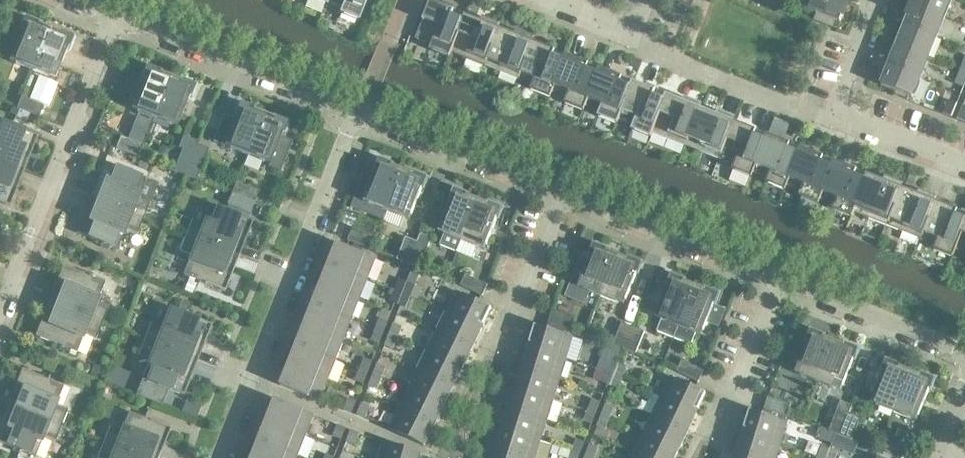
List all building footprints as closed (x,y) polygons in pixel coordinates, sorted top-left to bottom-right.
[(326,3),(340,9),(338,15),(358,23),(367,0),(327,0),(326,3)] [(450,52),(463,19),(452,15),(455,10),(431,0),(416,39),(433,46),(431,52),(448,58),(450,52)] [(848,2),(842,0),(800,0),(798,5),(817,12),(813,20),(815,21),(815,20),(834,28),(833,28),(834,29),(838,21),(841,22),(848,2)] [(911,4),(945,17),(952,0),(913,0),(911,4)] [(945,17),(911,4),(906,15),(905,16),(909,18),(906,25),(937,37),(945,17)] [(465,14),(463,19),(450,52),(484,66),(499,27),(465,14)] [(9,61),(32,70),(48,28),(39,25),(40,22),(24,15),(18,29),(21,30),(9,61)] [(937,37),(906,25),(898,45),(929,57),(937,37)] [(532,41),(499,27),(484,66),(517,79),(532,41)] [(48,28),(32,70),(54,79),(67,48),(70,49),(75,36),(58,29),(57,32),(48,28)] [(549,98),(551,92),(564,60),(564,59),(553,55),(555,50),(532,41),(517,79),(534,86),(532,92),(549,98)] [(929,57),(898,45),(890,65),(921,77),(929,57)] [(566,54),(564,59),(564,60),(551,92),(568,99),(566,105),(582,112),(584,106),(597,73),(587,69),(589,63),(566,54)] [(130,109),(153,118),(170,77),(161,73),(162,70),(145,63),(140,77),(143,78),(130,109)] [(921,77),(890,65),(882,86),(896,91),(894,95),(907,100),(909,96),(913,98),(921,77)] [(599,67),(597,73),(584,106),(602,112),(599,118),(616,125),(618,119),(633,81),(630,86),(620,82),(622,76),(599,67)] [(961,70),(956,84),(964,87),(964,86),(964,71),(961,70)] [(170,77),(153,118),(176,127),(189,97),(191,98),(197,84),(180,77),(179,80),(170,77)] [(652,132),(667,94),(666,94),(664,99),(654,95),(656,90),(633,81),(618,119),(635,126),(633,132),(649,138),(652,132)] [(685,146),(700,107),(667,94),(652,132),(685,146)] [(44,106),(21,97),(17,108),(39,117),(44,106)] [(247,155),(263,114),(254,110),(255,107),(238,100),(233,114),(236,115),(234,119),(223,114),(212,142),(247,155)] [(948,100),(942,114),(953,118),(958,104),(948,100)] [(957,120),(964,123),(964,106),(962,105),(957,120)] [(719,159),(734,121),(700,107),(685,146),(719,159)] [(263,114),(247,155),(269,164),(282,133),(284,135),(290,121),(273,114),(272,117),(263,114)] [(24,171),(38,136),(0,121),(0,162),(24,171)] [(753,172),(768,134),(767,134),(765,139),(754,135),(757,130),(734,121),(719,159),(736,166),(734,172),(750,178),(753,172)] [(784,192),(786,186),(801,148),(800,147),(798,153),(788,149),(790,143),(768,134),(753,172),(770,179),(767,185),(784,192)] [(119,136),(114,148),(137,156),(141,144),(119,136)] [(185,175),(194,153),(198,142),(183,136),(178,148),(182,150),(173,171),(185,175)] [(820,199),(835,161),(834,160),(832,166),(821,162),(824,156),(801,148),(786,186),(803,193),(801,198),(818,205),(820,199)] [(194,153),(185,175),(196,180),(205,157),(194,153)] [(379,156),(373,170),(370,169),(358,204),(385,214),(403,169),(394,166),(396,163),(379,156)] [(853,212),(869,174),(867,174),(865,179),(855,175),(857,170),(835,161),(820,199),(837,206),(835,212),(851,218),(853,212)] [(0,162),(0,202),(10,206),(24,171),(0,162)] [(90,197),(143,219),(150,203),(138,198),(146,179),(104,162),(90,197)] [(403,169),(387,211),(410,220),(422,189),(425,190),(430,177),(413,170),(412,173),(403,169)] [(887,226),(902,188),(869,174),(853,212),(887,226)] [(231,193),(254,202),(258,191),(236,182),(231,193)] [(457,252),(461,240),(478,199),(469,196),(471,193),(454,186),(448,200),(451,201),(439,231),(444,233),(439,245),(457,252)] [(921,239),(936,201),(902,188),(887,226),(921,239)] [(254,202),(231,193),(228,202),(250,211),(254,202)] [(137,234),(143,219),(90,197),(76,233),(118,249),(125,229),(137,234)] [(478,199),(461,240),(485,250),(497,219),(500,220),(505,206),(488,200),(487,203),(478,199)] [(964,226),(964,219),(956,215),(958,210),(936,201),(921,239),(938,246),(936,252),(953,259),(955,253),(954,252),(964,226)] [(192,220),(185,235),(239,256),(253,221),(211,205),(203,224),(192,220)] [(954,252),(955,253),(964,257),(964,226),(954,252)] [(348,240),(371,249),(375,238),(353,229),(348,240)] [(417,241),(408,264),(420,268),(429,246),(432,237),(420,233),(417,241)] [(239,256),(185,235),(179,251),(191,255),(183,275),(225,292),(239,256)] [(397,259),(408,264),(417,241),(406,237),(397,259)] [(591,292),(601,296),(618,254),(609,251),(610,248),(593,241),(588,255),(585,254),(583,257),(582,256),(565,296),(586,305),(591,292)] [(337,243),(329,263),(368,279),(376,258),(337,243)] [(618,254),(601,296),(624,305),(636,274),(639,275),(644,262),(628,255),(626,258),(618,254)] [(368,279),(329,263),(321,284),(360,299),(368,279)] [(49,301),(102,322),(109,306),(97,302),(104,282),(63,266),(49,301)] [(656,332),(673,339),(695,285),(686,281),(687,279),(670,272),(665,286),(668,287),(656,318),(660,319),(656,332)] [(461,285),(483,296),(488,285),(466,274),(461,285)] [(402,292),(406,281),(397,278),(393,288),(402,292)] [(402,292),(410,295),(414,284),(406,281),(402,292)] [(313,304),(352,319),(360,299),(321,284),(313,304)] [(695,285),(674,339),(691,345),(695,333),(701,336),(707,321),(718,325),(725,308),(717,305),(722,292),(705,286),(704,289),(695,285)] [(389,299),(398,302),(402,292),(393,288),(389,299)] [(447,311),(482,328),(492,308),(457,291),(447,311)] [(406,305),(410,295),(402,292),(398,302),(406,305)] [(96,338),(102,322),(49,301),(35,336),(76,353),(84,333),(96,338)] [(344,339),(352,319),(313,304),(305,324),(344,339)] [(150,323),(144,339),(198,360),(212,325),(170,308),(162,328),(150,323)] [(447,311),(437,330),(472,347),(482,328),(447,311)] [(552,311),(549,322),(572,330),(575,318),(552,311)] [(384,332),(388,321),(380,318),(376,329),(384,332)] [(389,334),(398,337),(402,326),(394,323),(389,334)] [(613,345),(624,349),(633,327),(622,323),(613,345)] [(297,344),(336,360),(344,339),(305,324),(297,344)] [(529,347),(566,358),(573,337),(535,325),(529,347)] [(633,327),(624,349),(636,354),(645,332),(633,327)] [(795,373),(818,382),(834,340),(826,337),(827,334),(810,327),(804,341),(807,342),(795,373)] [(384,332),(376,329),(371,340),(380,343),(384,332)] [(472,347),(437,330),(428,350),(463,367),(472,347)] [(393,348),(398,337),(389,334),(385,345),(393,348)] [(198,360),(144,339),(138,354),(150,359),(136,395),(162,405),(168,389),(184,395),(198,360)] [(834,340),(818,382),(841,391),(853,360),(856,361),(861,348),(844,341),(843,344),(834,340)] [(607,342),(601,356),(610,359),(610,360),(619,363),(624,349),(613,345),(607,342)] [(327,380),(336,360),(297,344),(289,364),(327,380)] [(566,358),(529,347),(522,367),(560,379),(566,358)] [(463,367),(428,350),(418,369),(453,387),(463,367)] [(871,403),(894,412),(910,370),(901,367),(902,364),(885,357),(880,371),(883,372),(871,403)] [(360,369),(368,372),(372,361),(364,358),(360,369)] [(610,359),(606,371),(614,375),(619,363),(610,360),(610,359)] [(677,371),(698,382),(704,371),(682,360),(677,371)] [(374,374),(382,378),(386,367),(378,363),(374,374)] [(630,367),(619,363),(614,375),(625,379),(630,367)] [(94,364),(90,376),(102,380),(107,369),(94,364)] [(327,380),(289,364),(281,384),(280,383),(280,385),(319,400),(327,380)] [(110,365),(103,381),(104,382),(109,384),(116,367),(110,365)] [(560,379),(522,367),(516,388),(553,400),(560,379)] [(8,404),(61,426),(68,410),(56,405),(63,386),(22,369),(8,404)] [(364,383),(368,372),(360,369),(355,380),(364,383)] [(453,387),(418,369),(409,389),(444,406),(453,387)] [(910,370),(894,412),(916,421),(929,390),(932,391),(937,378),(920,371),(919,374),(910,370)] [(610,385),(614,375),(606,371),(601,381),(610,385)] [(377,389),(382,378),(374,374),(369,385),(377,389)] [(621,389),(625,379),(614,375),(610,385),(621,389)] [(661,396),(696,413),(706,393),(671,376),(661,396)] [(509,409),(547,420),(553,400),(516,388),(509,409)] [(444,406),(409,389),(399,408),(434,426),(444,406)] [(652,415),(687,433),(696,413),(661,396),(652,415)] [(768,397),(764,409),(787,416),(791,404),(768,397)] [(267,419),(306,435),(314,414),(274,398),(274,400),(275,400),(267,419)] [(344,409),(352,413),(357,401),(348,398),(344,409)] [(588,410),(596,413),(600,402),(592,399),(588,410)] [(836,434),(841,435),(850,413),(853,405),(841,400),(838,408),(829,431),(835,433),(836,434)] [(61,426),(8,404),(0,424),(0,442),(35,456),(43,437),(55,441),(61,426)] [(357,415),(366,418),(370,407),(362,404),(357,415)] [(602,415),(610,418),(614,407),(606,404),(602,415)] [(425,446),(434,426),(399,408),(389,429),(425,446)] [(547,420),(509,409),(503,430),(540,441),(547,420)] [(799,411),(797,416),(804,418),(807,411),(803,409),(799,411)] [(592,424),(596,413),(588,410),(584,421),(592,424)] [(750,410),(743,432),(781,443),(787,422),(750,410)] [(103,442),(143,457),(159,457),(171,428),(129,412),(121,431),(109,427),(103,442)] [(850,413),(841,435),(852,440),(861,417),(850,413)] [(605,429),(610,418),(602,415),(597,426),(605,429)] [(652,415),(642,435),(677,452),(687,433),(652,415)] [(298,455),(306,435),(267,419),(259,440),(298,455)] [(346,428),(338,425),(333,436),(341,439),(346,428)] [(819,428),(816,438),(832,443),(835,433),(829,431),(819,428)] [(360,433),(351,430),(347,441),(355,444),(360,433)] [(503,430),(497,450),(521,457),(535,457),(540,441),(503,430)] [(867,431),(862,444),(870,447),(875,434),(867,431)] [(781,443),(743,432),(737,452),(755,457),(776,457),(781,443)] [(836,434),(831,446),(854,454),(858,442),(852,440),(841,435),(836,434)] [(642,435),(633,454),(640,457),(675,457),(677,452),(642,435)] [(572,450),(580,453),(585,442),(576,439),(572,450)] [(252,457),(296,457),(298,455),(259,440),(252,457)] [(97,457),(143,457),(103,442),(97,457)] [(422,453),(384,442),(379,457),(420,457),(422,453)] [(592,457),(594,457),(598,449),(598,448),(590,444),(586,455),(592,457)] [(829,450),(818,445),(814,456),(818,457),(826,457),(829,450)] [(594,457),(599,457),(602,450),(598,449),(594,457)] [(580,453),(572,450),(569,457),(578,457),(580,453)] [(840,454),(829,450),(826,457),(839,457),(840,454)]
